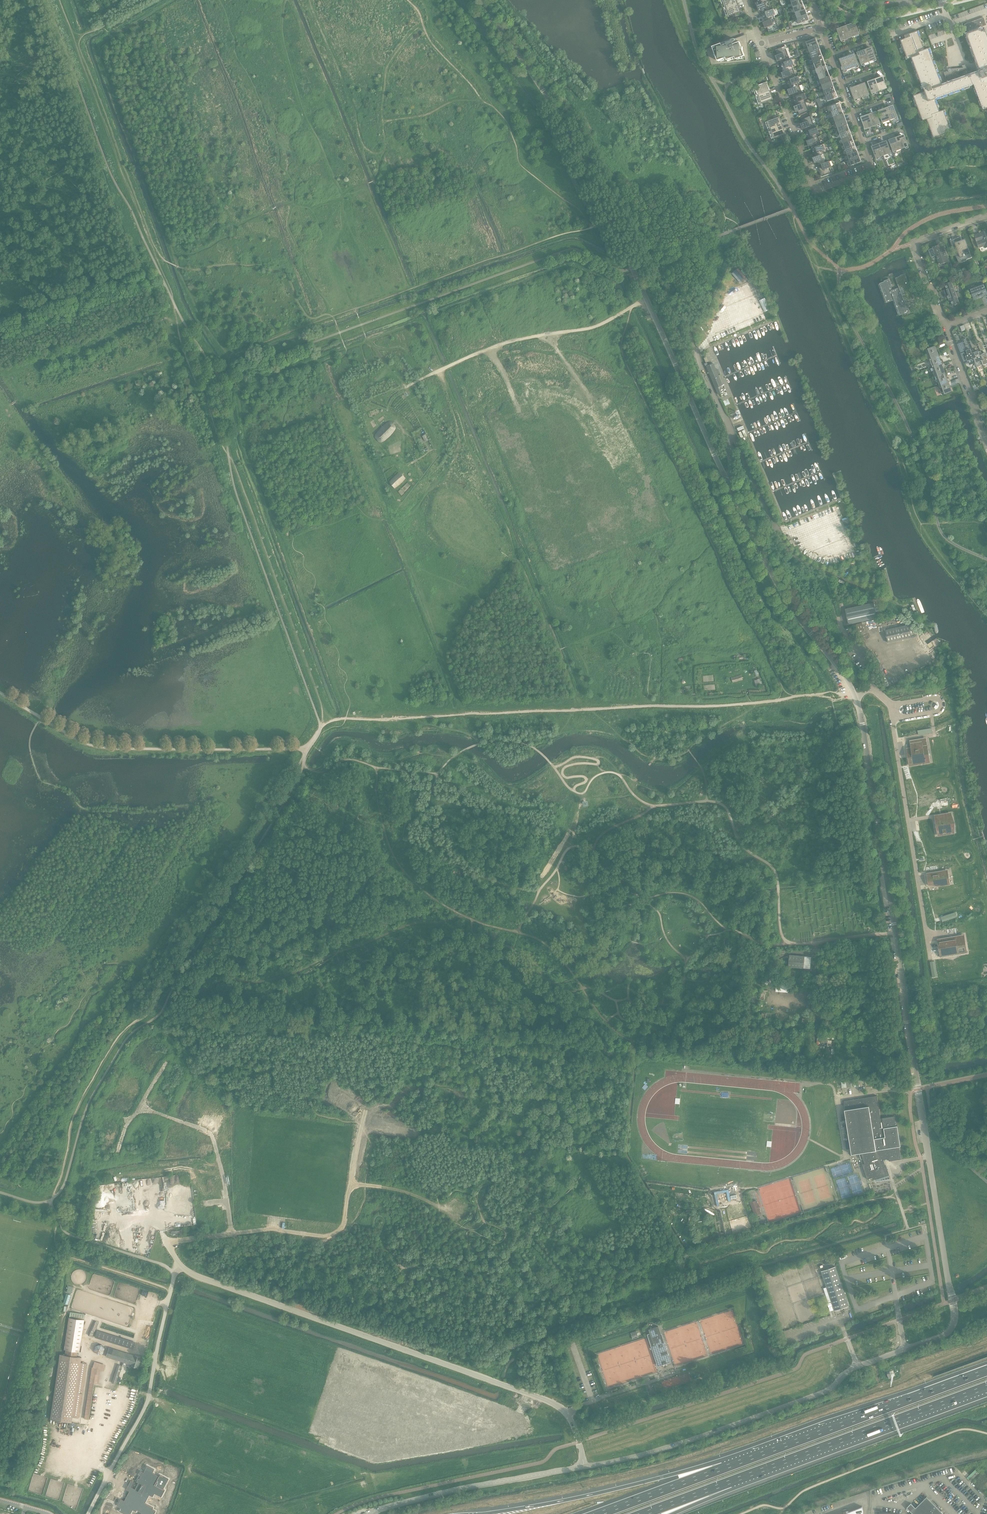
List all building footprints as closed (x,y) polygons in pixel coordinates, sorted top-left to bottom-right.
[(724,9),(738,4),(736,0),(721,0),(720,0),(724,9)] [(762,13),(774,9),(772,10),(769,1),(757,6),(759,11),(761,11),(762,13)] [(741,12),(738,4),(724,9),(727,18),(727,17),(741,12),(741,13),(741,12)] [(804,4),(793,8),(795,13),(806,9),(804,4)] [(776,15),(774,9),(762,13),(765,22),(763,22),(763,23),(775,18),(774,15),(776,15)] [(795,13),(797,18),(808,15),(806,9),(795,13)] [(808,15),(797,18),(799,24),(810,20),(808,15)] [(946,77),(948,83),(943,85),(929,48),(925,50),(918,31),(905,36),(906,38),(901,40),(908,59),(912,58),(923,89),(924,89),(925,91),(913,96),(923,121),(927,119),(934,138),(947,134),(946,131),(951,129),(944,110),(940,111),(935,99),(946,96),(974,85),(983,110),(986,109),(986,33),(986,30),(982,31),(981,28),(986,25),(984,17),(965,24),(968,34),(967,34),(980,71),(974,74),(971,68),(968,69),(966,65),(963,66),(963,68),(952,69),(952,72),(948,72),(948,71),(944,72),(946,77)] [(775,18),(763,23),(765,28),(767,27),(769,33),(779,29),(775,18)] [(852,24),(845,26),(847,32),(850,31),(852,37),(859,34),(859,33),(859,32),(860,31),(860,30),(859,29),(858,29),(857,29),(855,24),(852,25),(852,24)] [(847,32),(845,26),(840,28),(840,29),(838,30),(841,39),(842,42),(845,41),(844,40),(852,37),(850,31),(847,32)] [(808,48),(818,44),(816,38),(806,42),(808,48)] [(734,39),(719,44),(706,49),(711,65),(749,62),(748,43),(740,43),(739,39),(736,40),(735,40),(735,39),(734,39)] [(808,48),(810,53),(820,49),(818,44),(808,48)] [(779,61),(780,64),(790,60),(785,46),(775,50),(777,55),(775,56),(777,61),(779,61)] [(869,48),(865,50),(869,61),(873,60),(874,61),(877,60),(876,57),(872,48),(869,49),(869,48)] [(810,53),(812,58),(822,55),(820,49),(810,53)] [(869,61),(865,50),(860,52),(860,53),(858,54),(861,63),(862,66),(865,65),(864,63),(869,61)] [(812,58),(814,64),(824,60),(822,55),(812,58)] [(852,55),(847,56),(851,68),(856,66),(856,68),(859,67),(858,64),(855,55),(852,56),(852,55)] [(848,69),(851,68),(847,56),(843,58),(843,59),(840,60),(844,69),(844,71),(845,70),(846,72),(846,73),(847,73),(848,72),(848,71),(848,69)] [(784,72),(793,69),(792,66),(794,65),(792,59),(790,60),(780,64),(784,72)] [(814,64),(816,69),(826,65),(824,60),(814,64)] [(816,69),(818,74),(828,71),(826,65),(816,69)] [(796,77),(793,69),(784,72),(782,73),(784,78),(786,78),(787,81),(796,77)] [(818,74),(820,80),(830,76),(828,71),(818,74)] [(790,89),(799,86),(798,83),(800,82),(798,76),(796,77),(787,81),(790,89)] [(820,80),(822,85),(832,81),(830,76),(820,80)] [(880,77),(875,79),(879,91),(887,88),(886,87),(883,77),(880,78),(880,77)] [(879,91),(875,79),(871,81),(871,82),(868,83),(872,92),(873,95),(876,94),(875,92),(879,91)] [(822,85),(824,90),(834,87),(832,81),(822,85)] [(752,87),(756,96),(770,91),(766,82),(753,87),(752,87)] [(858,85),(862,97),(869,94),(869,93),(865,84),(863,85),(862,84),(858,85)] [(858,99),(862,97),(858,85),(853,87),(854,88),(851,89),(854,98),(855,101),(858,100),(858,99)] [(802,94),(799,86),(790,89),(788,90),(790,95),(792,95),(793,97),(803,94),(802,94)] [(824,90),(826,96),(836,92),(834,87),(824,90)] [(773,100),(770,91),(756,96),(759,105),(759,104),(773,99),(773,100)] [(836,92),(826,96),(828,101),(838,98),(836,92)] [(796,106),(806,102),(805,99),(807,99),(804,93),(802,94),(803,94),(793,97),(796,106)] [(796,106),(794,106),(796,112),(798,111),(799,115),(809,111),(806,102),(796,106)] [(832,112),(842,108),(840,103),(830,106),(832,112)] [(890,107),(886,108),(890,120),(895,118),(895,120),(898,119),(897,117),(894,107),(891,108),(890,107)] [(832,112),(834,117),(844,113),(842,108),(832,112)] [(890,120),(886,108),(881,110),(882,111),(879,112),(882,121),(883,122),(890,120)] [(834,117),(836,122),(846,119),(844,113),(834,117)] [(873,113),(868,115),(873,126),(877,124),(878,126),(881,125),(880,123),(876,113),(873,114),(873,113)] [(873,126),(868,115),(864,116),(864,117),(862,118),(865,128),(865,129),(873,126)] [(815,128),(811,116),(801,120),(802,123),(800,124),(802,130),(804,129),(805,132),(815,128)] [(765,122),(768,131),(782,125),(779,117),(766,122),(765,122)] [(836,122),(837,128),(848,124),(846,119),(836,122)] [(837,128),(839,133),(850,129),(848,124),(837,128)] [(786,134),(782,125),(768,131),(772,140),(772,139),(785,134),(786,134)] [(809,140),(818,137),(817,134),(819,133),(817,127),(815,128),(805,132),(808,140),(809,140)] [(839,133),(841,139),(852,135),(850,129),(839,133)] [(841,139),(843,144),(854,140),(852,135),(841,139)] [(897,137),(901,149),(905,147),(906,149),(909,148),(908,146),(904,136),(901,137),(901,136),(897,137)] [(821,145),(818,137),(809,140),(808,140),(807,141),(809,146),(811,146),(812,149),(821,145)] [(896,150),(901,149),(897,137),(892,139),(893,140),(890,141),(893,150),(894,153),(897,152),(896,150)] [(843,144),(845,149),(856,146),(854,140),(843,144)] [(884,142),(879,144),(883,155),(891,153),(890,150),(887,142),(884,143),(884,142)] [(815,157),(825,153),(824,151),(826,150),(823,144),(821,145),(812,149),(815,157)] [(883,155),(879,144),(875,145),(875,146),(872,147),(876,157),(877,159),(879,158),(879,157),(883,155)] [(845,149),(847,155),(858,151),(856,146),(845,149)] [(847,155),(849,160),(859,156),(858,151),(847,155)] [(828,162),(825,153),(815,157),(813,158),(815,163),(817,163),(818,165),(828,162)] [(859,156),(849,160),(851,165),(862,162),(859,156)] [(828,162),(818,165),(822,176),(832,173),(830,167),(832,167),(830,161),(828,162)] [(980,233),(975,235),(979,248),(980,248),(979,247),(984,245),(985,248),(986,247),(986,230),(980,233)] [(959,237),(951,240),(956,255),(959,254),(960,257),(964,256),(965,258),(965,259),(971,257),(965,241),(961,243),(959,237)] [(937,246),(929,250),(932,257),(936,255),(939,264),(939,265),(949,261),(942,243),(937,245),(937,246)] [(746,272),(743,269),(741,270),(738,267),(732,274),(741,282),(746,276),(744,274),(746,272)] [(881,283),(883,288),(881,289),(883,289),(885,295),(883,296),(885,295),(888,302),(886,303),(893,300),(895,299),(896,302),(894,303),(895,303),(897,303),(899,309),(897,310),(899,309),(901,314),(899,315),(905,313),(905,314),(910,312),(907,306),(905,302),(906,301),(912,299),(907,287),(907,285),(909,284),(905,274),(900,275),(900,276),(895,278),(895,279),(896,278),(898,284),(898,285),(899,288),(892,290),(891,286),(889,279),(884,281),(884,282),(879,284),(881,283)] [(947,289),(944,290),(946,296),(949,295),(949,296),(950,300),(953,299),(955,305),(953,305),(953,306),(959,303),(957,298),(960,297),(958,292),(955,293),(951,281),(945,284),(947,289)] [(970,288),(974,299),(983,296),(984,298),(986,297),(986,292),(984,283),(970,288)] [(765,298),(759,301),(765,312),(770,309),(765,298)] [(963,343),(957,345),(964,363),(968,362),(968,361),(974,359),(974,358),(976,357),(975,354),(973,350),(971,351),(971,350),(968,351),(967,352),(964,346),(968,345),(965,338),(962,339),(963,343)] [(930,358),(939,355),(937,350),(939,349),(937,345),(926,349),(930,358)] [(976,353),(975,354),(976,357),(974,358),(974,359),(975,363),(982,361),(982,360),(984,359),(983,356),(981,352),(979,352),(979,351),(976,352),(976,353)] [(930,358),(933,368),(944,363),(943,360),(941,361),(939,355),(930,358)] [(933,368),(936,376),(945,373),(944,368),(946,367),(944,363),(933,368)] [(706,367),(715,388),(722,385),(713,364),(706,367)] [(936,376),(940,386),(951,381),(950,378),(948,378),(945,373),(936,376)] [(951,381),(940,386),(943,395),(952,391),(950,386),(952,385),(951,381)] [(376,435),(376,436),(376,437),(377,439),(378,439),(380,441),(380,442),(381,442),(382,441),(383,440),(384,440),(386,438),(389,436),(391,434),(393,431),(395,429),(395,428),(395,427),(395,426),(394,425),(392,422),(391,422),(390,422),(389,422),(388,422),(386,424),(384,426),(381,429),(376,434),(376,435)] [(399,472),(389,482),(395,488),(405,478),(399,472)] [(845,609),(849,624),(877,618),(876,611),(874,603),(861,605),(845,609)] [(885,630),(888,643),(912,638),(909,625),(885,630)] [(911,747),(906,748),(907,756),(909,767),(922,764),(930,763),(926,737),(909,740),(910,746),(911,747)] [(952,815),(935,818),(937,834),(953,831),(951,823),(953,823),(952,815)] [(936,871),(927,873),(929,885),(935,884),(937,884),(938,885),(950,883),(948,871),(936,873),(936,871)] [(957,917),(955,912),(941,917),(943,922),(957,917)] [(949,937),(937,939),(940,957),(967,953),(964,935),(949,937)] [(790,955),(789,967),(804,969),(804,956),(790,955)] [(862,1085),(861,1079),(841,1082),(842,1088),(862,1085)] [(880,1115),(877,1096),(867,1097),(844,1101),(846,1110),(845,1110),(846,1115),(841,1116),(847,1149),(851,1149),(852,1154),(861,1153),(865,1163),(862,1164),(867,1179),(874,1177),(875,1179),(889,1175),(886,1165),(885,1166),(884,1160),(886,1159),(889,1158),(889,1161),(901,1159),(899,1147),(900,1146),(897,1126),(896,1126),(894,1116),(882,1118),(881,1118),(880,1115)] [(714,1201),(728,1198),(727,1195),(737,1192),(736,1187),(712,1192),(714,1201)] [(757,1201),(751,1203),(755,1215),(760,1213),(759,1209),(760,1209),(758,1205),(757,1201)] [(848,1304),(836,1266),(821,1271),(824,1280),(827,1289),(828,1292),(834,1309),(848,1304)] [(65,1349),(66,1349),(78,1351),(80,1351),(84,1320),(69,1317),(65,1349)] [(99,1322),(96,1321),(90,1335),(93,1337),(99,1322)] [(653,1345),(658,1361),(668,1358),(663,1342),(658,1326),(648,1329),(653,1345)] [(136,1343),(97,1330),(96,1336),(134,1349),(136,1343)] [(104,1353),(103,1348),(104,1348),(103,1343),(95,1345),(97,1354),(104,1353)] [(135,1356),(109,1347),(106,1356),(132,1365),(132,1366),(137,1368),(141,1356),(135,1355),(135,1356)] [(78,1351),(66,1349),(65,1355),(60,1354),(50,1419),(72,1423),(73,1417),(78,1418),(86,1363),(81,1362),(81,1357),(77,1357),(78,1351)] [(93,1368),(85,1419),(89,1419),(94,1384),(98,1384),(100,1371),(104,1372),(106,1366),(94,1362),(93,1368)] [(122,1365),(119,1365),(113,1383),(116,1384),(122,1365)] [(968,1478),(977,1470),(971,1464),(962,1472),(968,1478)] [(119,1502),(122,1504),(119,1510),(119,1511),(124,1513),(126,1513),(127,1511),(131,1513),(135,1506),(138,1508),(139,1507),(144,1509),(141,1513),(154,1513),(156,1511),(152,1509),(153,1508),(145,1503),(149,1495),(153,1496),(154,1493),(159,1496),(161,1497),(165,1490),(163,1489),(168,1479),(167,1478),(160,1474),(159,1476),(152,1473),(154,1469),(147,1466),(144,1472),(141,1471),(139,1475),(141,1476),(139,1479),(138,1478),(136,1482),(138,1483),(134,1489),(131,1487),(124,1501),(121,1499),(119,1502)] [(911,1513),(944,1513),(927,1497),(916,1508),(911,1503),(907,1507),(912,1512),(911,1513)]
